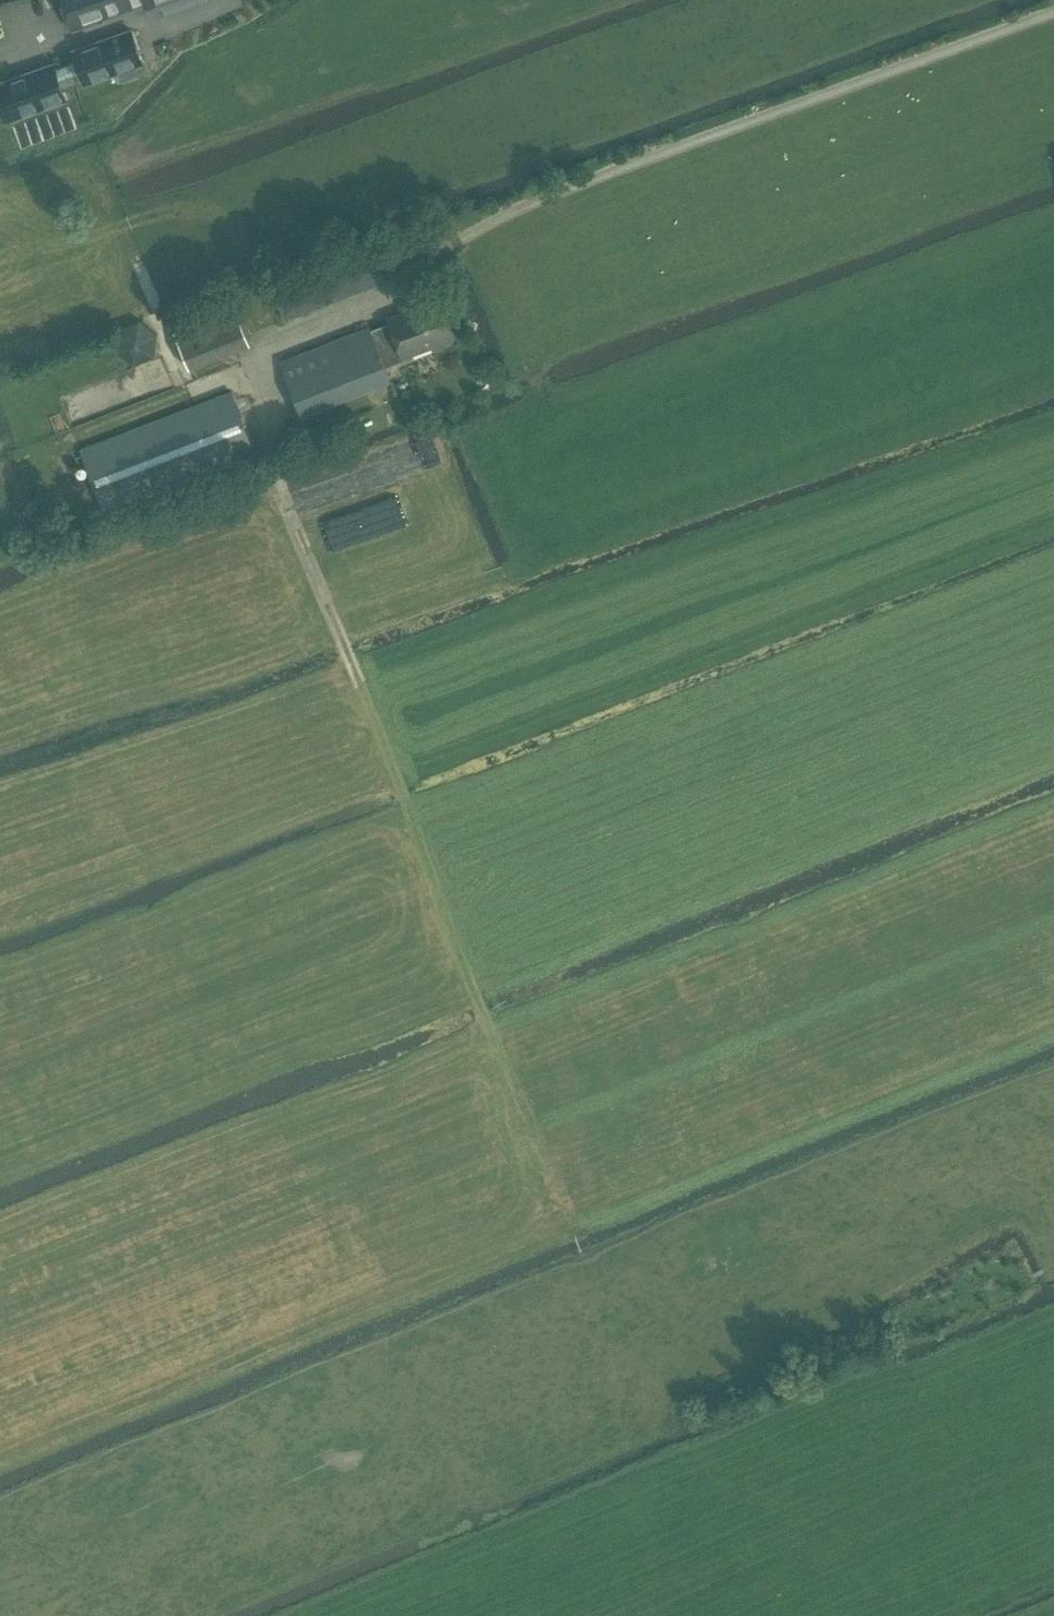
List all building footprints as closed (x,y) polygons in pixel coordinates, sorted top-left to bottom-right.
[(163,0),(62,0),(73,29),(147,1),(148,5),(163,0)] [(72,51),(76,61),(54,69),(52,64),(0,82),(0,92),(10,120),(66,100),(63,90),(83,83),(84,84),(119,72),(122,82),(139,76),(136,66),(143,63),(131,30),(72,51)] [(273,288),(285,319),(384,280),(372,249),(273,288)] [(451,337),(437,300),(387,319),(388,322),(369,330),(368,327),(278,362),(298,411),(387,377),(384,367),(404,359),(403,355),(430,345),(431,347),(435,349),(447,344),(449,340),(448,338),(451,337)] [(190,368),(251,344),(234,303),(173,328),(190,368)] [(134,365),(155,357),(158,334),(139,320),(122,328),(115,351),(134,365)] [(107,513),(254,456),(229,393),(83,450),(107,513)]
